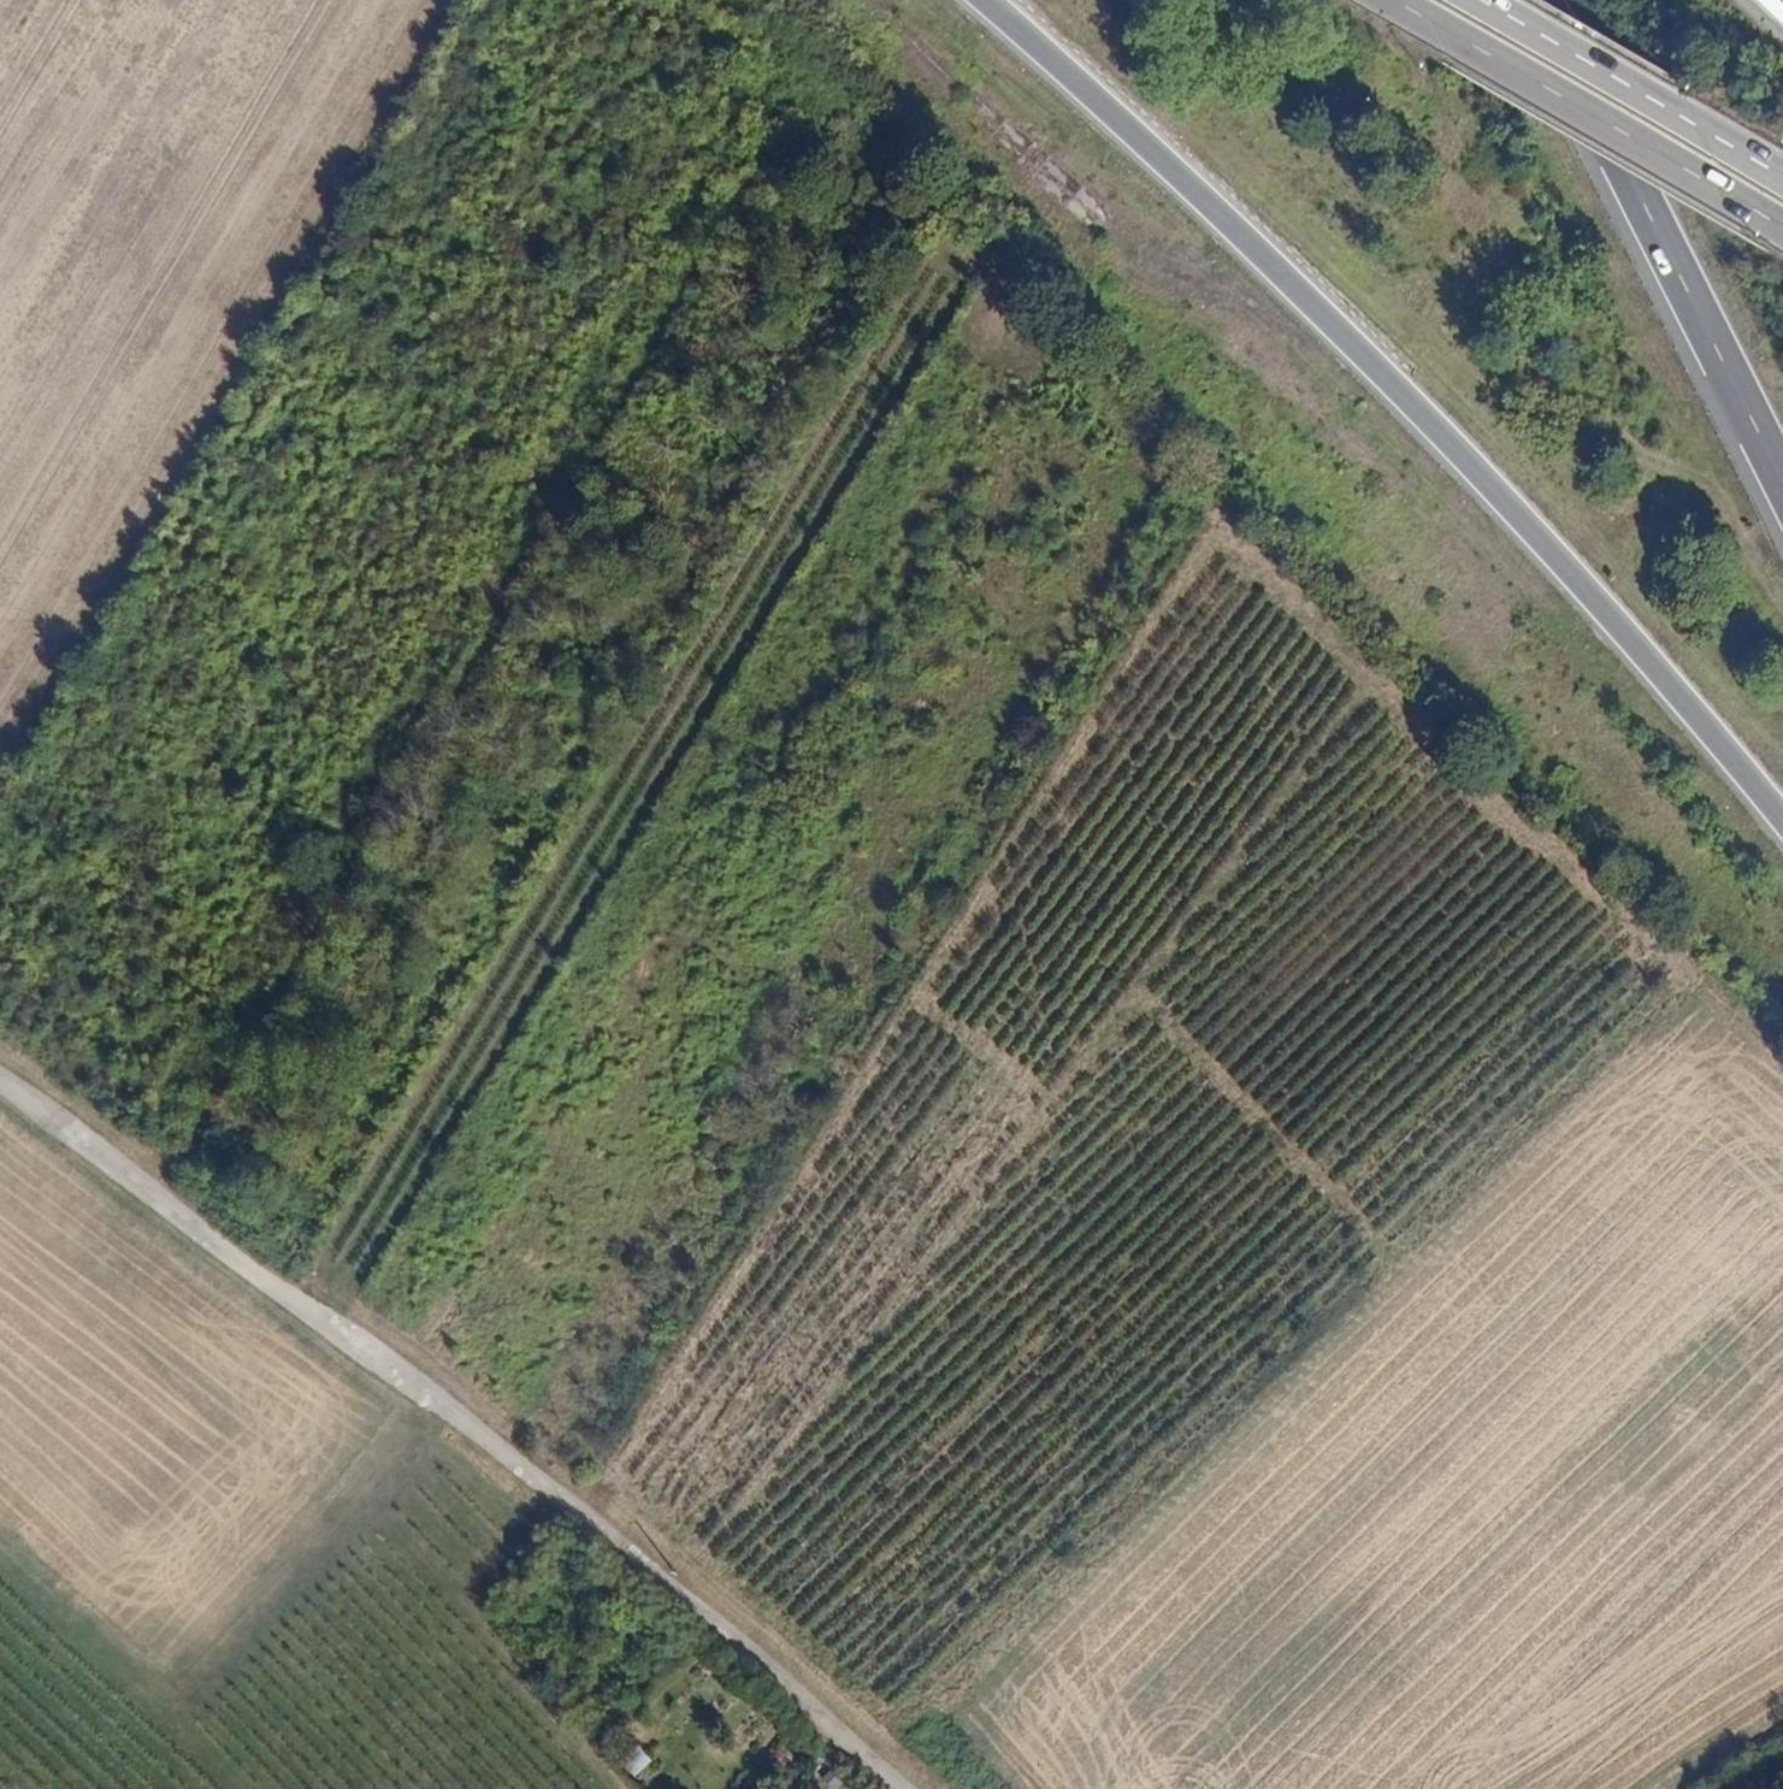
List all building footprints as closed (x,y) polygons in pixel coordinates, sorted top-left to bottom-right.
[(637,1743),(620,1761),(636,1777),(653,1758),(637,1743)] [(831,1771),(820,1783),(827,1788),(836,1788),(842,1783),(831,1771)]
